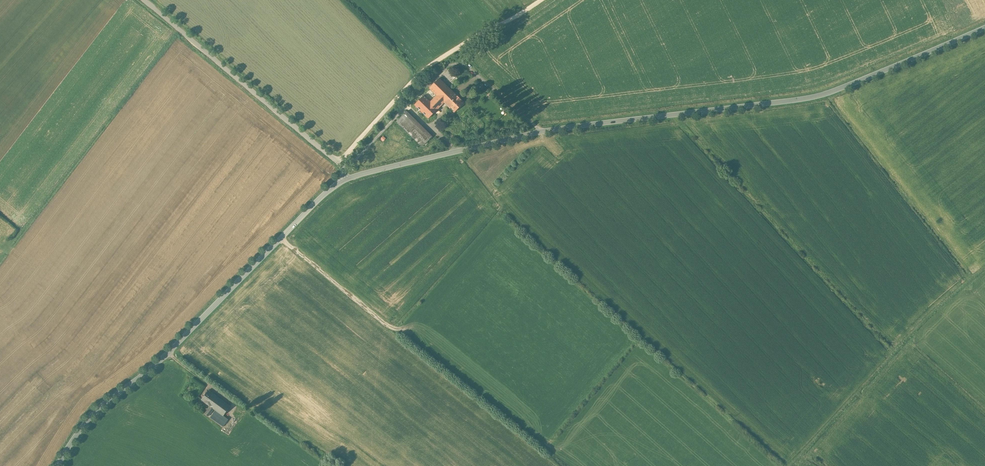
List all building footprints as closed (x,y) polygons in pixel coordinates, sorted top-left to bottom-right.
[(454,93),(440,78),(429,88),(437,95),(430,102),(424,95),(414,105),(429,118),(444,102),(454,93)] [(454,93),(444,102),(454,112),(464,102),(454,93)] [(432,136),(407,111),(397,121),(422,146),(432,136)] [(230,406),(208,390),(201,400),(210,406),(214,409),(223,416),(224,415),(230,406)] [(210,406),(205,413),(209,416),(214,409),(210,406)] [(223,416),(214,409),(209,416),(223,427),(229,419),(224,415),(223,416)]
